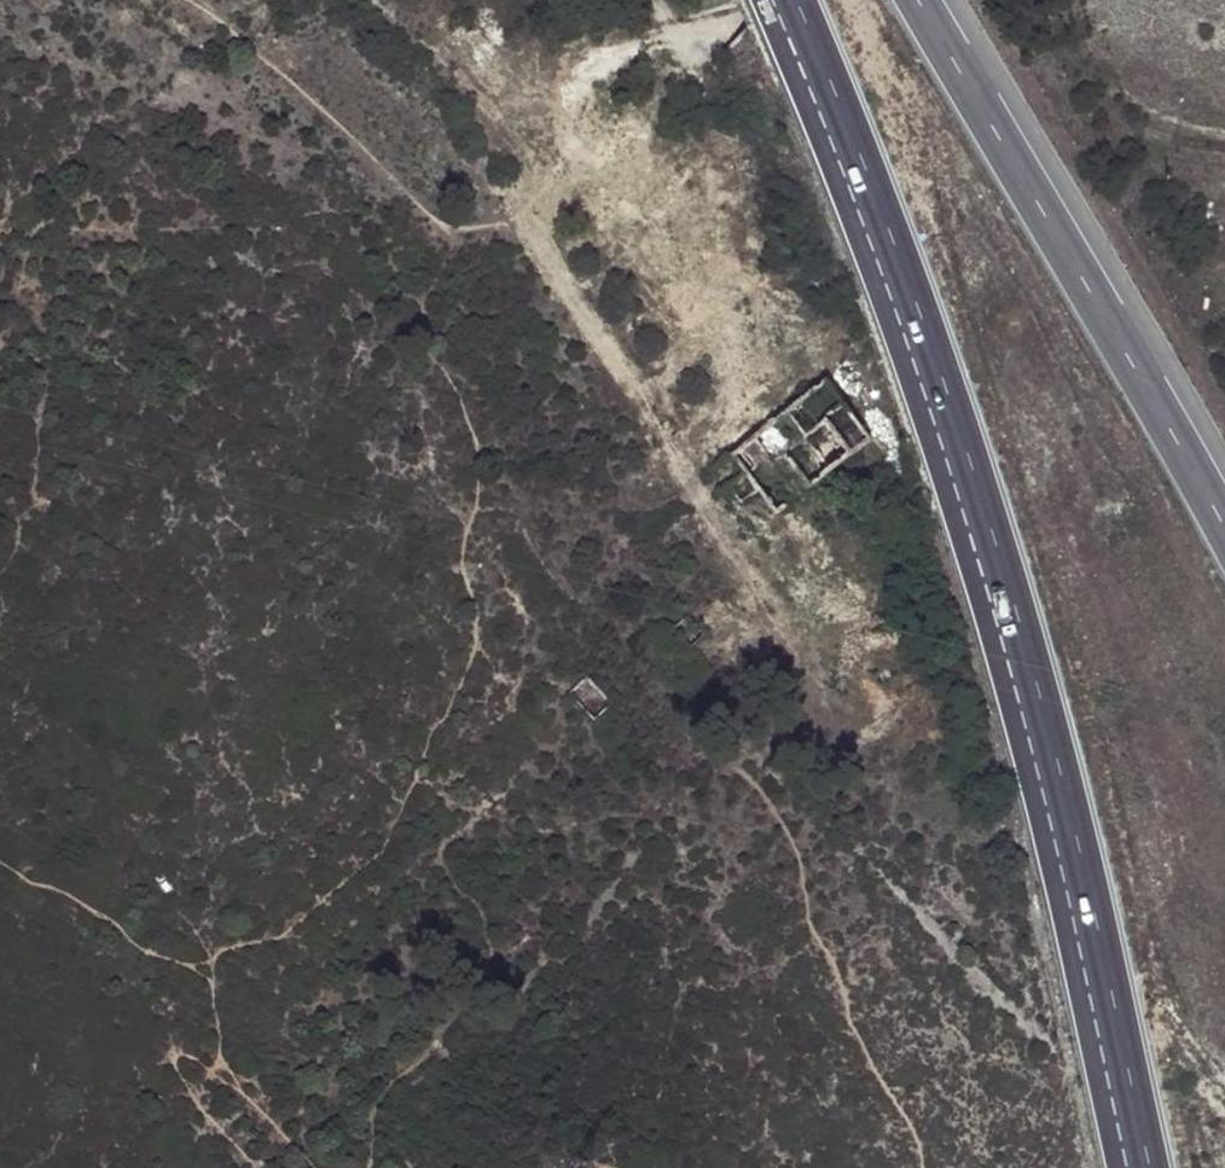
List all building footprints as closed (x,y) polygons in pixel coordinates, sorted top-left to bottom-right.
[(798,347),(777,364),(802,398),(709,474),(724,495),(732,489),(744,503),(750,500),(763,517),(773,510),(779,513),(872,437),(798,347)] [(689,620),(679,630),(695,645),(705,636),(689,620)]
